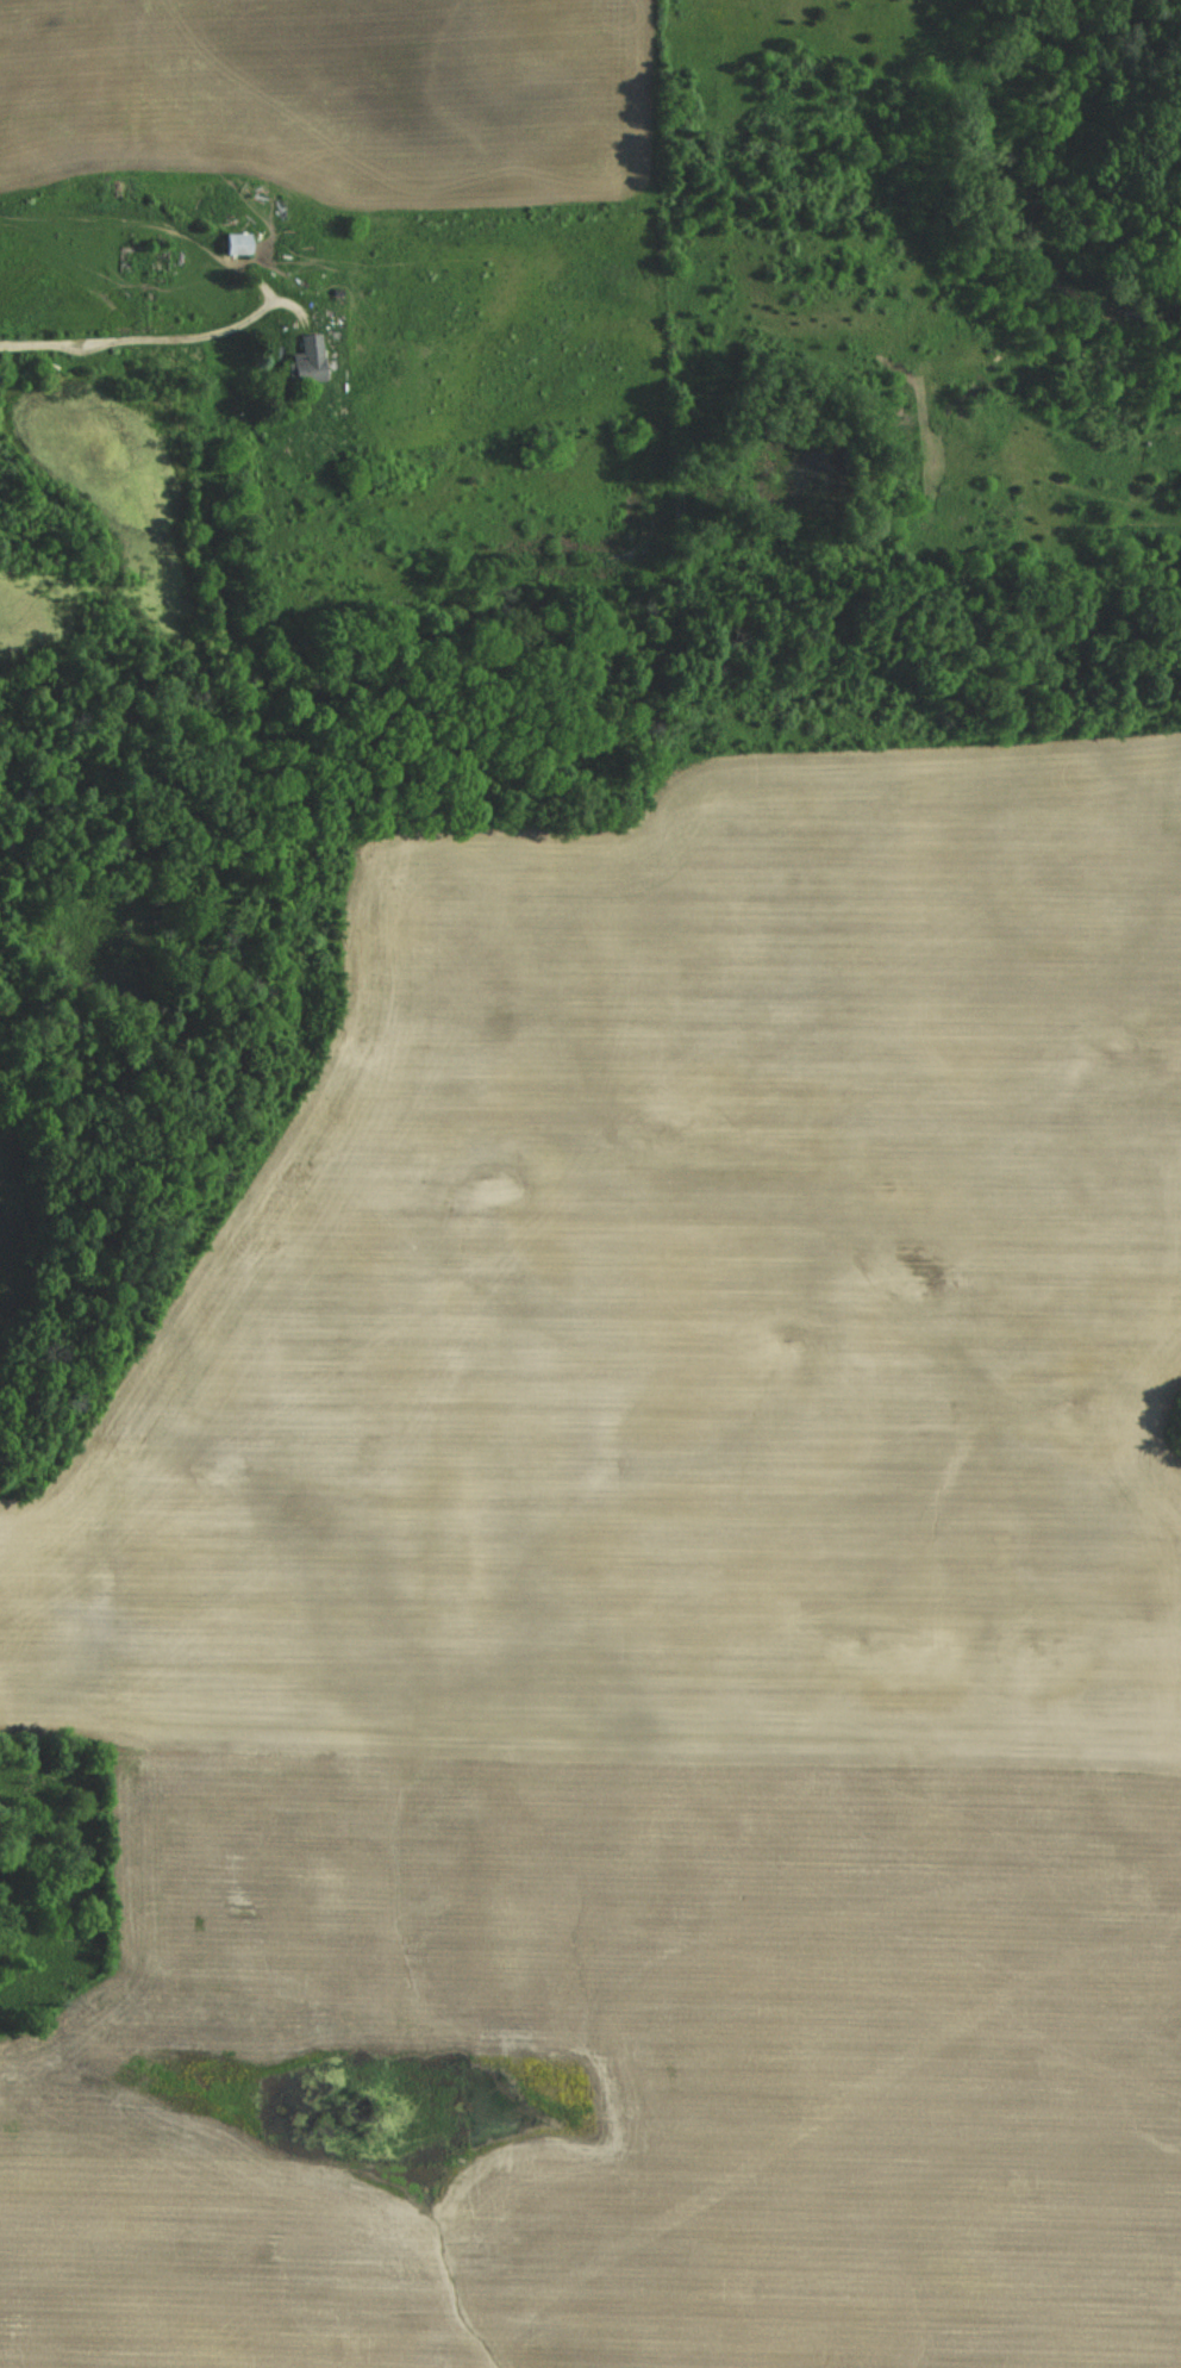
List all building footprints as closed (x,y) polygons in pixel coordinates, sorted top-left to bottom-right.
[(250,256),(250,234),(223,234),(223,256),(250,256)] [(299,354),(288,355),(289,384),(322,382),(320,335),(298,336),(299,354)]
